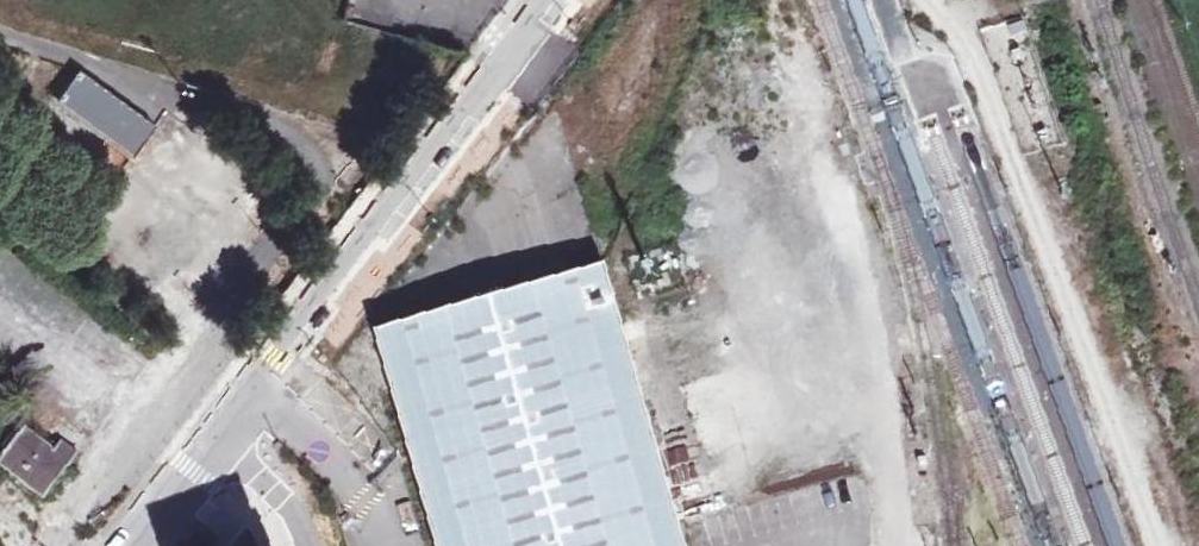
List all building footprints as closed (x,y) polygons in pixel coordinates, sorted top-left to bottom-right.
[(81,72),(60,99),(133,152),(153,123),(81,72)] [(435,545),(686,545),(680,527),(604,264),(372,331),(407,451),(435,545)] [(176,442),(75,369),(0,450),(0,545),(85,545),(176,442)] [(257,535),(248,527),(233,545),(261,545),(257,535)]
